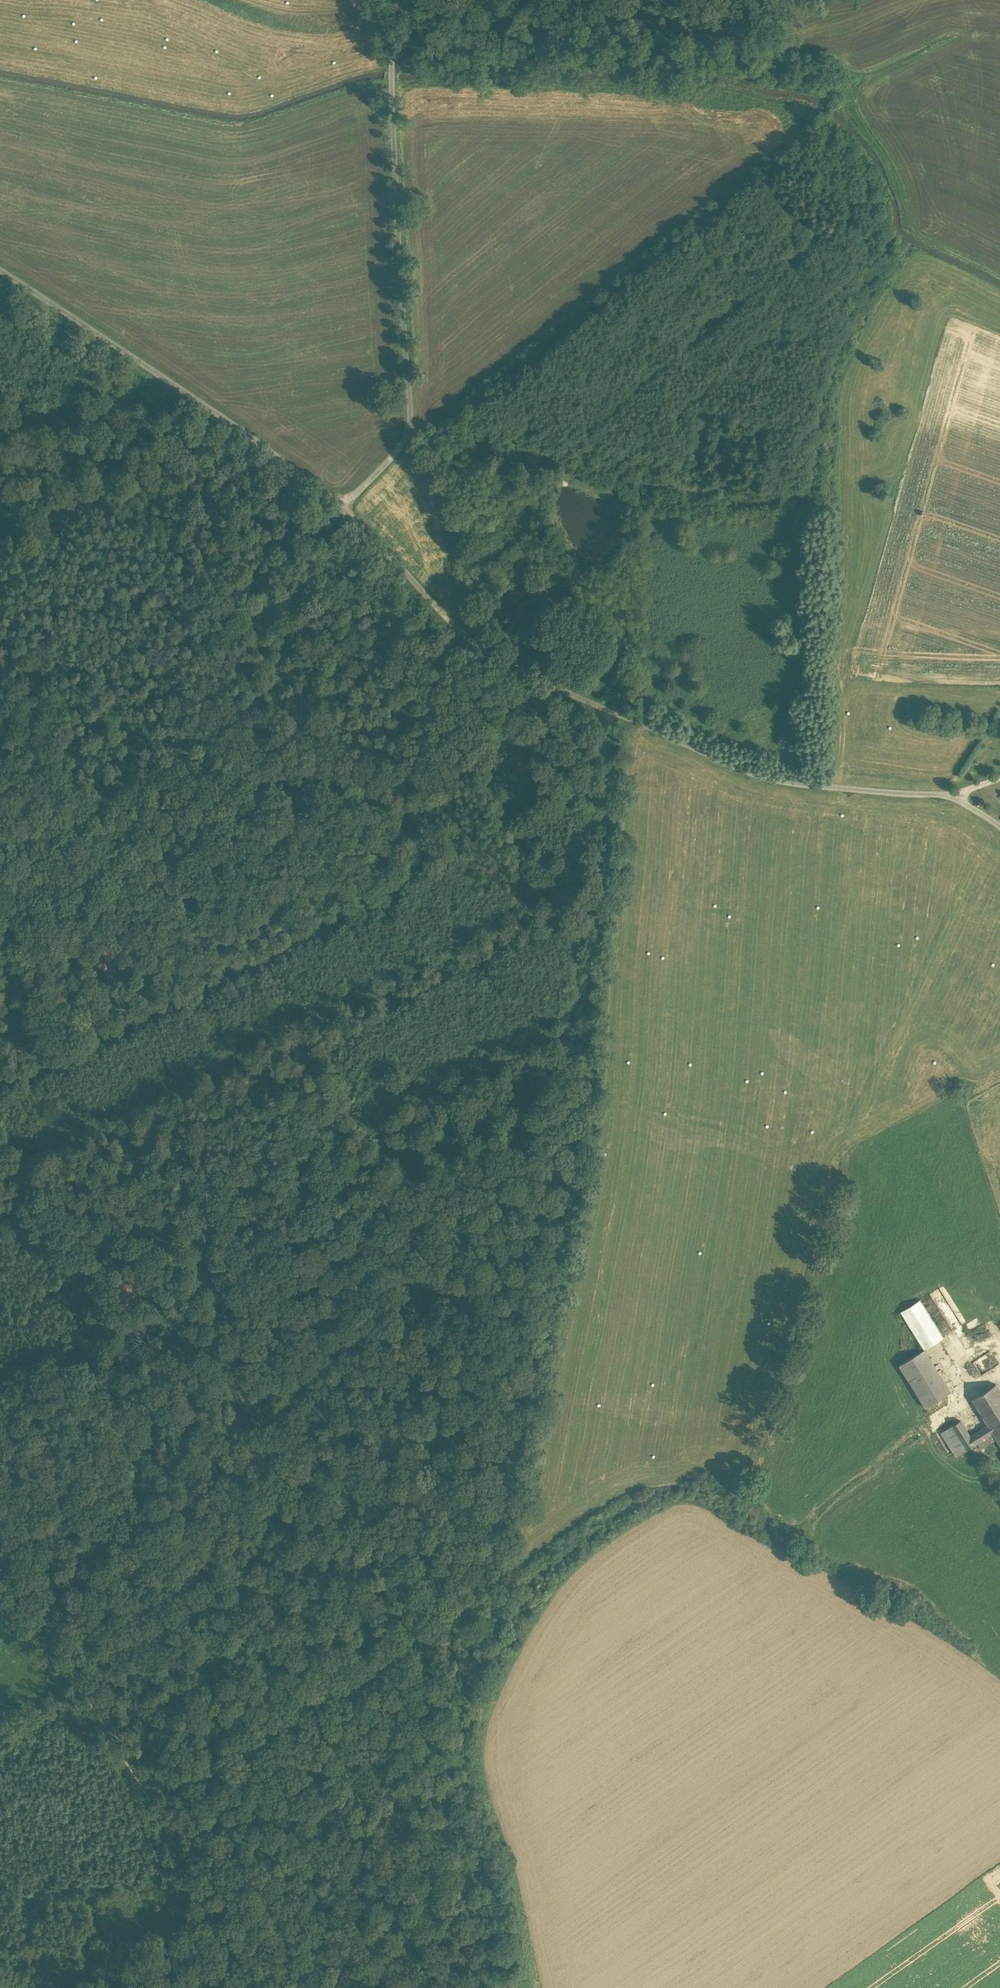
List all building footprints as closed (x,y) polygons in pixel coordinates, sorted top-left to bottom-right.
[(901,1311),(925,1348),(944,1336),(920,1299),(901,1311)] [(925,1348),(900,1364),(913,1386),(939,1370),(925,1348)] [(939,1370),(913,1386),(926,1406),(951,1391),(939,1370)] [(997,1383),(973,1398),(989,1423),(994,1432),(997,1438),(999,1442),(999,1389),(997,1383)] [(989,1423),(971,1435),(961,1419),(953,1425),(967,1448),(978,1442),(994,1432),(989,1423)] [(967,1448),(953,1425),(942,1432),(956,1455),(967,1448)] [(994,1432),(978,1442),(981,1448),(997,1438),(994,1432)]
